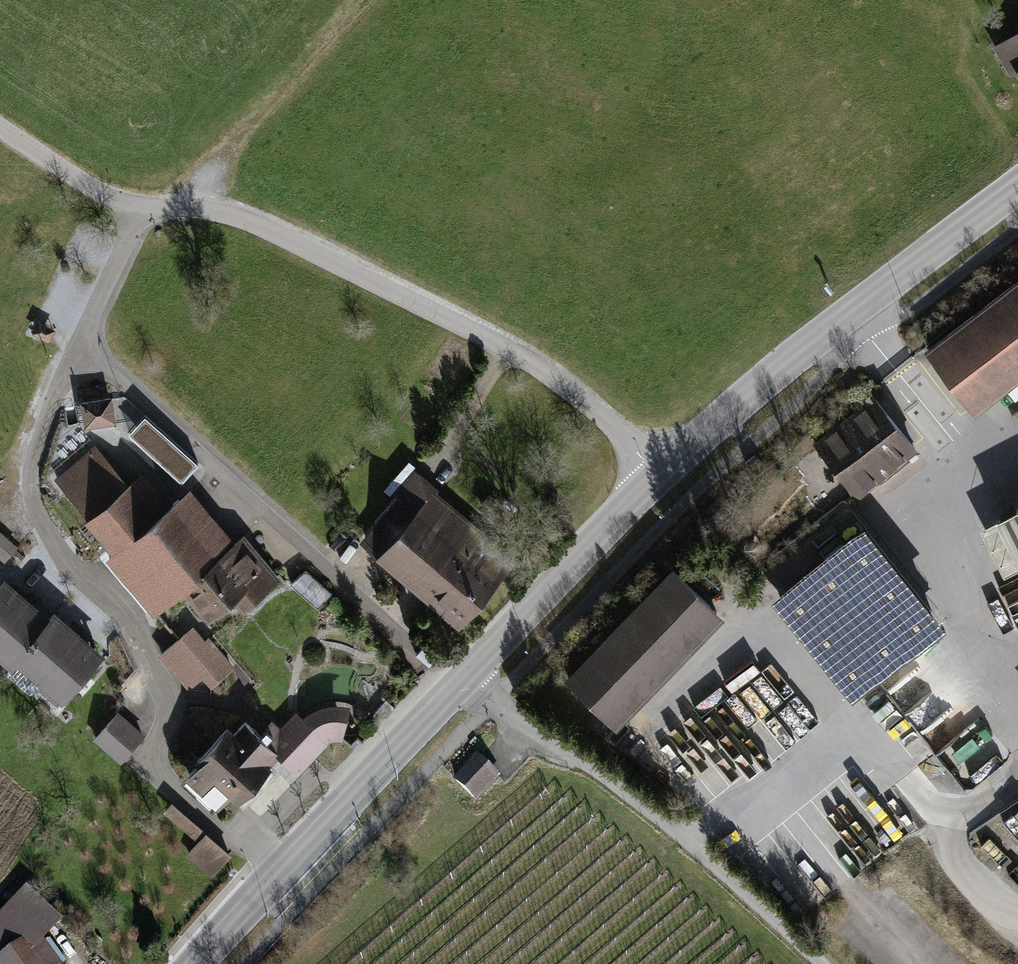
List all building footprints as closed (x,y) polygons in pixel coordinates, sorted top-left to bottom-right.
[(995,46),(1012,74),(1017,70),(1017,71),(1017,32),(995,46)] [(928,349),(972,405),(1017,369),(1017,280),(928,349)] [(112,397),(81,401),(85,426),(115,422),(112,397)] [(877,401),(820,446),(858,494),(915,449),(877,401)] [(199,463),(145,414),(127,433),(181,482),(199,463)] [(99,449),(60,483),(93,521),(89,524),(117,557),(110,562),(149,607),(177,583),(203,613),(227,593),(238,606),(274,575),(245,541),(238,547),(193,495),(168,517),(139,483),(133,488),(99,449)] [(398,496),(360,542),(459,625),(517,557),(437,489),(439,487),(415,467),(393,492),(398,496)] [(984,527),(1017,596),(1017,510),(984,527)] [(852,706),(944,633),(864,532),(772,605),(852,706)] [(0,535),(0,555),(5,559),(15,547),(0,535)] [(316,604),(332,591),(311,565),(295,577),(316,604)] [(718,614),(671,569),(568,676),(615,721),(718,614)] [(1,584),(0,586),(0,658),(11,667),(15,663),(59,700),(98,654),(53,616),(47,624),(1,584)] [(192,627),(159,654),(186,687),(201,674),(210,685),(234,665),(214,640),(207,645),(192,627)] [(767,768),(807,734),(755,671),(715,704),(767,768)] [(309,713),(303,718),(328,742),(333,738),(339,736),(345,736),(349,717),(351,704),(344,703),(338,703),(331,704),(323,705),(315,709),(309,713)] [(297,773),(328,742),(303,718),(296,711),(279,727),(272,720),(266,726),(268,728),(261,734),(246,719),(235,730),(229,724),(194,759),(198,763),(180,780),(208,808),(227,790),(239,802),(273,768),(270,765),(279,756),(283,759),(297,773)] [(138,737),(114,716),(92,741),(117,762),(138,737)] [(477,754),(453,779),(476,802),(501,776),(477,754)] [(176,797),(166,806),(195,836),(204,827),(176,797)] [(187,851),(213,876),(231,857),(205,832),(187,851)] [(40,936),(54,921),(25,893),(0,919),(0,961),(40,936)] [(0,961),(0,963),(57,963),(40,936),(0,961)]
